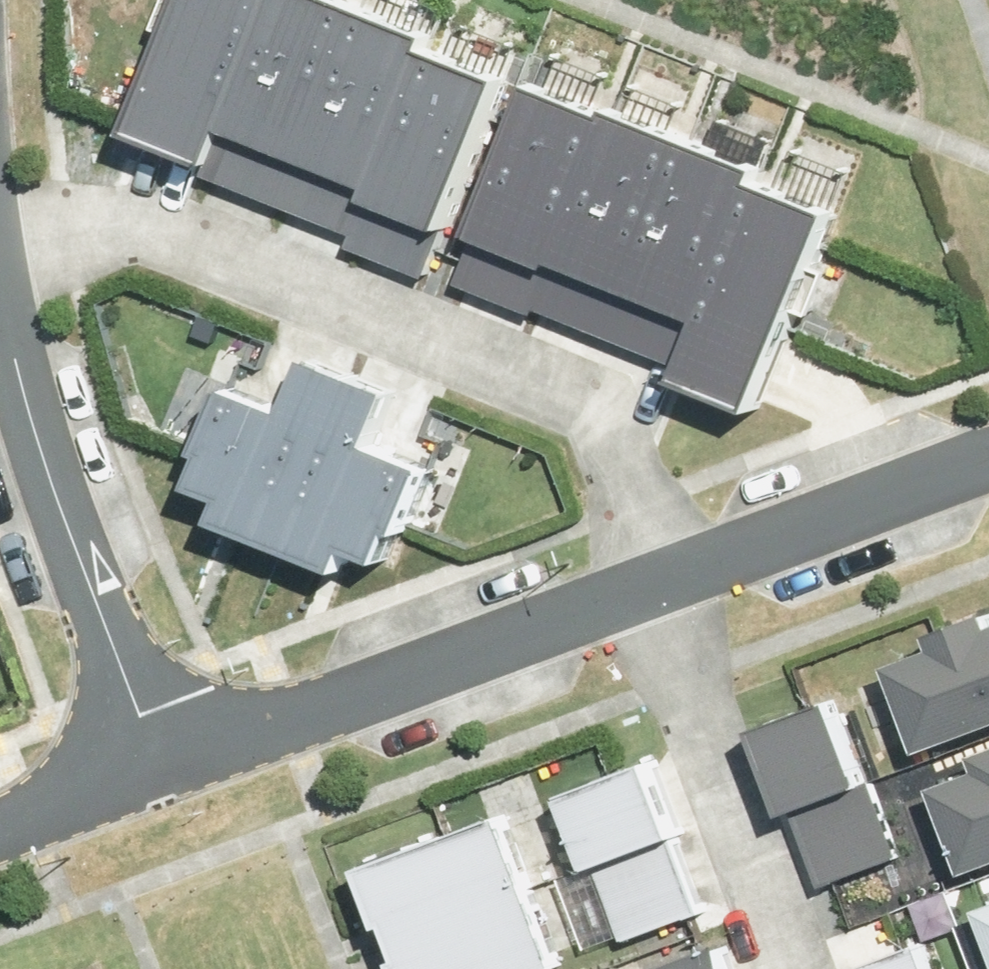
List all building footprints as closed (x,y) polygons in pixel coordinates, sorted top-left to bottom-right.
[(139,125),(214,155),(275,0),(188,0),(139,125)] [(214,155),(210,163),(285,193),(287,190),(362,0),(275,0),(214,155)] [(287,190),(362,220),(434,39),(437,29),(365,0),(362,0),(287,190)] [(434,39),(362,220),(356,233),(432,262),(509,68),(434,39)] [(546,293),(618,111),(542,81),(466,272),(542,302),(546,293)] [(546,293),(618,321),(695,128),(623,99),(618,111),(546,293)] [(693,352),(766,169),(771,157),(695,127),(695,128),(618,321),(693,352)] [(693,352),(687,368),(762,397),(836,212),(841,199),(766,169),(693,352)] [(251,490),(239,521),(351,563),(363,531),(399,545),(432,460),(379,440),(394,400),(308,367),(297,397),(227,370),(200,441),(223,450),(214,476),(251,490)] [(873,677),(896,742),(922,733),(929,752),(988,731),(988,615),(948,629),(955,649),(873,677)] [(870,778),(839,698),(769,725),(800,805),(870,778)] [(571,783),(599,864),(680,836),(688,833),(660,752),(571,783)] [(945,785),(977,871),(988,867),(988,769),(945,785)] [(902,857),(870,778),(800,805),(832,885),(902,857)] [(537,887),(508,810),(372,861),(401,938),(537,887)] [(706,912),(680,836),(599,864),(626,940),(706,912)] [(537,887),(401,938),(413,968),(551,968),(566,963),(537,887)] [(937,932),(853,963),(855,968),(951,968),(937,932)] [(729,945),(665,968),(739,968),(729,945)]
